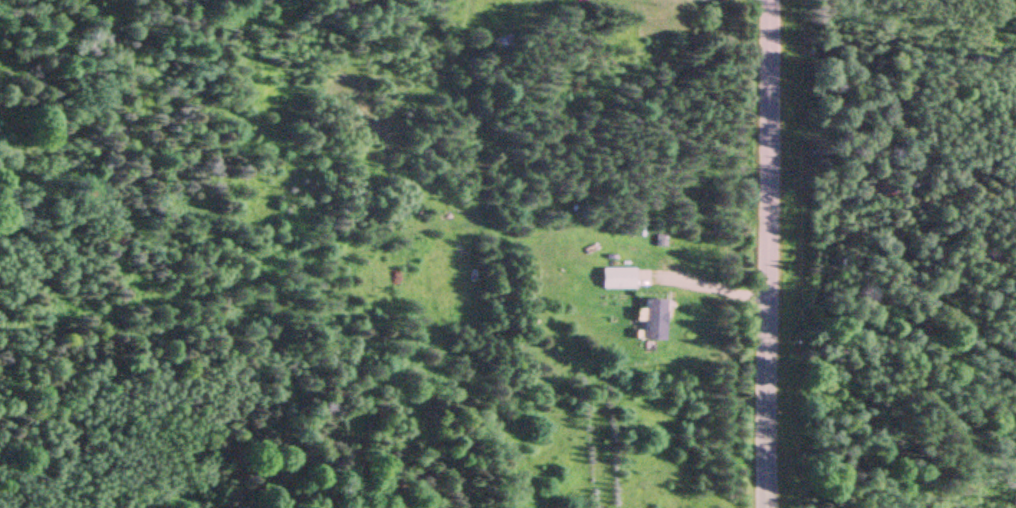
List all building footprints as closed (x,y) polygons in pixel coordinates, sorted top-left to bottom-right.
[(635,270),(602,270),(602,289),(635,289),(635,286),(648,286),(648,273),(635,273),(635,270)] [(665,300),(644,300),(644,341),(665,341),(665,300)]
